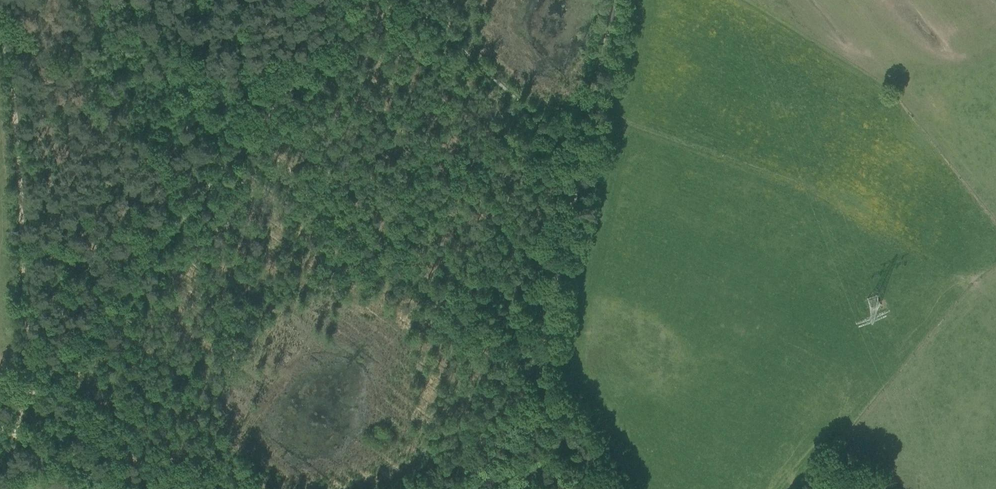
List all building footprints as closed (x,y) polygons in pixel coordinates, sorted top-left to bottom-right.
[(870,305),(880,303),(878,295),(868,297),(870,305)]
